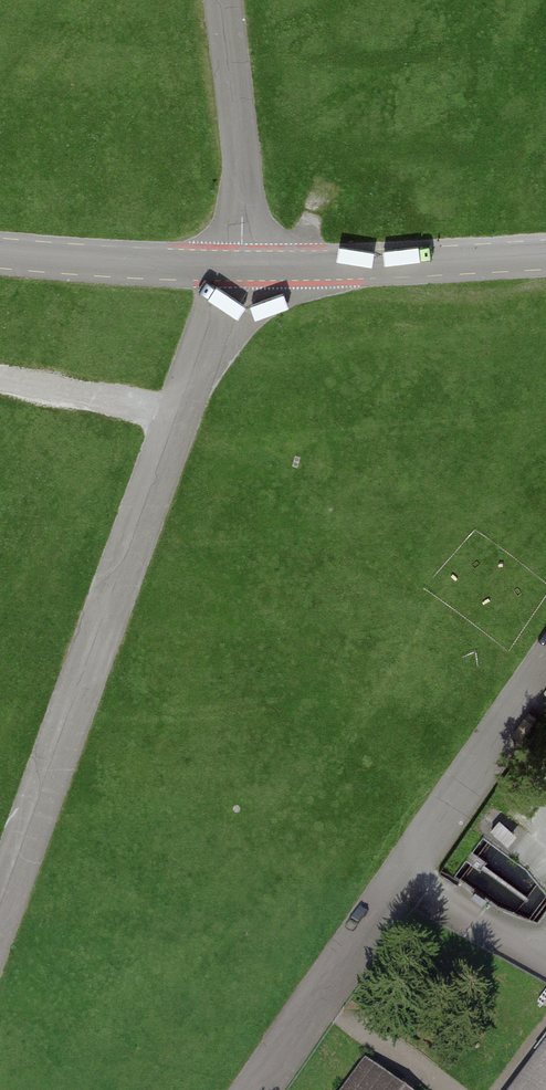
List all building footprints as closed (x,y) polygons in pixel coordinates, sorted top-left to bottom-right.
[(522,1089),(545,1089),(545,1057),(522,1089)] [(367,1068),(351,1089),(398,1089),(367,1068)]
